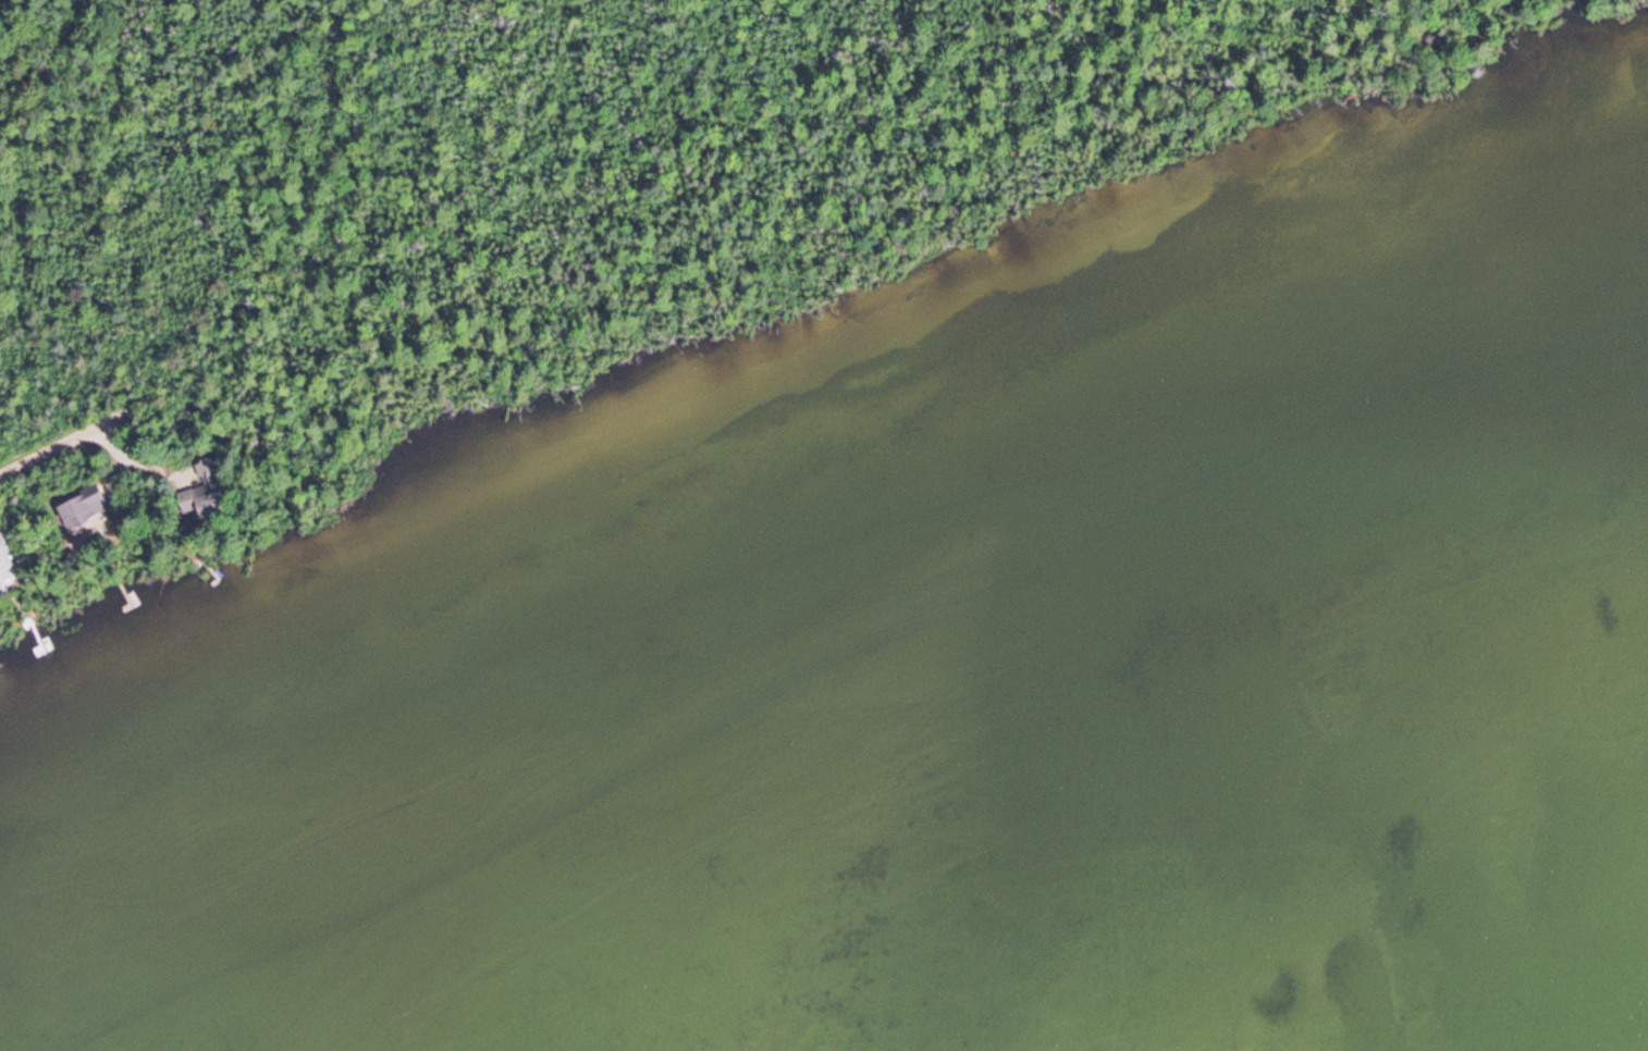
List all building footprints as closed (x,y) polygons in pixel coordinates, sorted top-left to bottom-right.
[(112,507),(99,486),(59,511),(73,532),(112,507)] [(16,584),(10,571),(17,568),(2,534),(0,535),(0,591),(16,584)]
